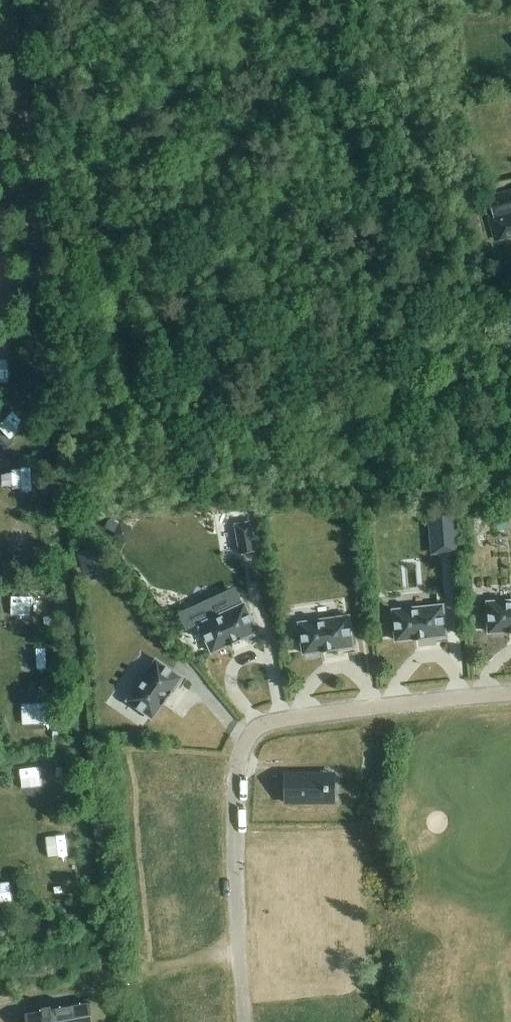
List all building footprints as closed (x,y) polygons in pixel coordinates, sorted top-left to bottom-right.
[(488,195),(494,218),(510,213),(510,189),(488,195)] [(426,516),(429,554),(458,552),(455,514),(426,516)] [(253,520),(234,523),(239,553),(258,550),(253,520)] [(82,565),(99,559),(94,546),(77,552),(82,565)] [(235,586),(179,612),(187,630),(199,624),(212,652),(258,631),(245,603),(243,604),(235,586)] [(488,601),(489,632),(510,631),(510,600),(488,601)] [(446,635),(443,605),(393,610),(396,640),(446,635)] [(349,615),(299,623),(304,653),(353,646),(349,615)] [(157,659),(128,700),(153,718),(182,677),(157,659)] [(311,770),(271,776),(275,805),(315,799),(311,770)] [(28,1012),(30,1021),(90,1021),(87,1002),(28,1012)]
